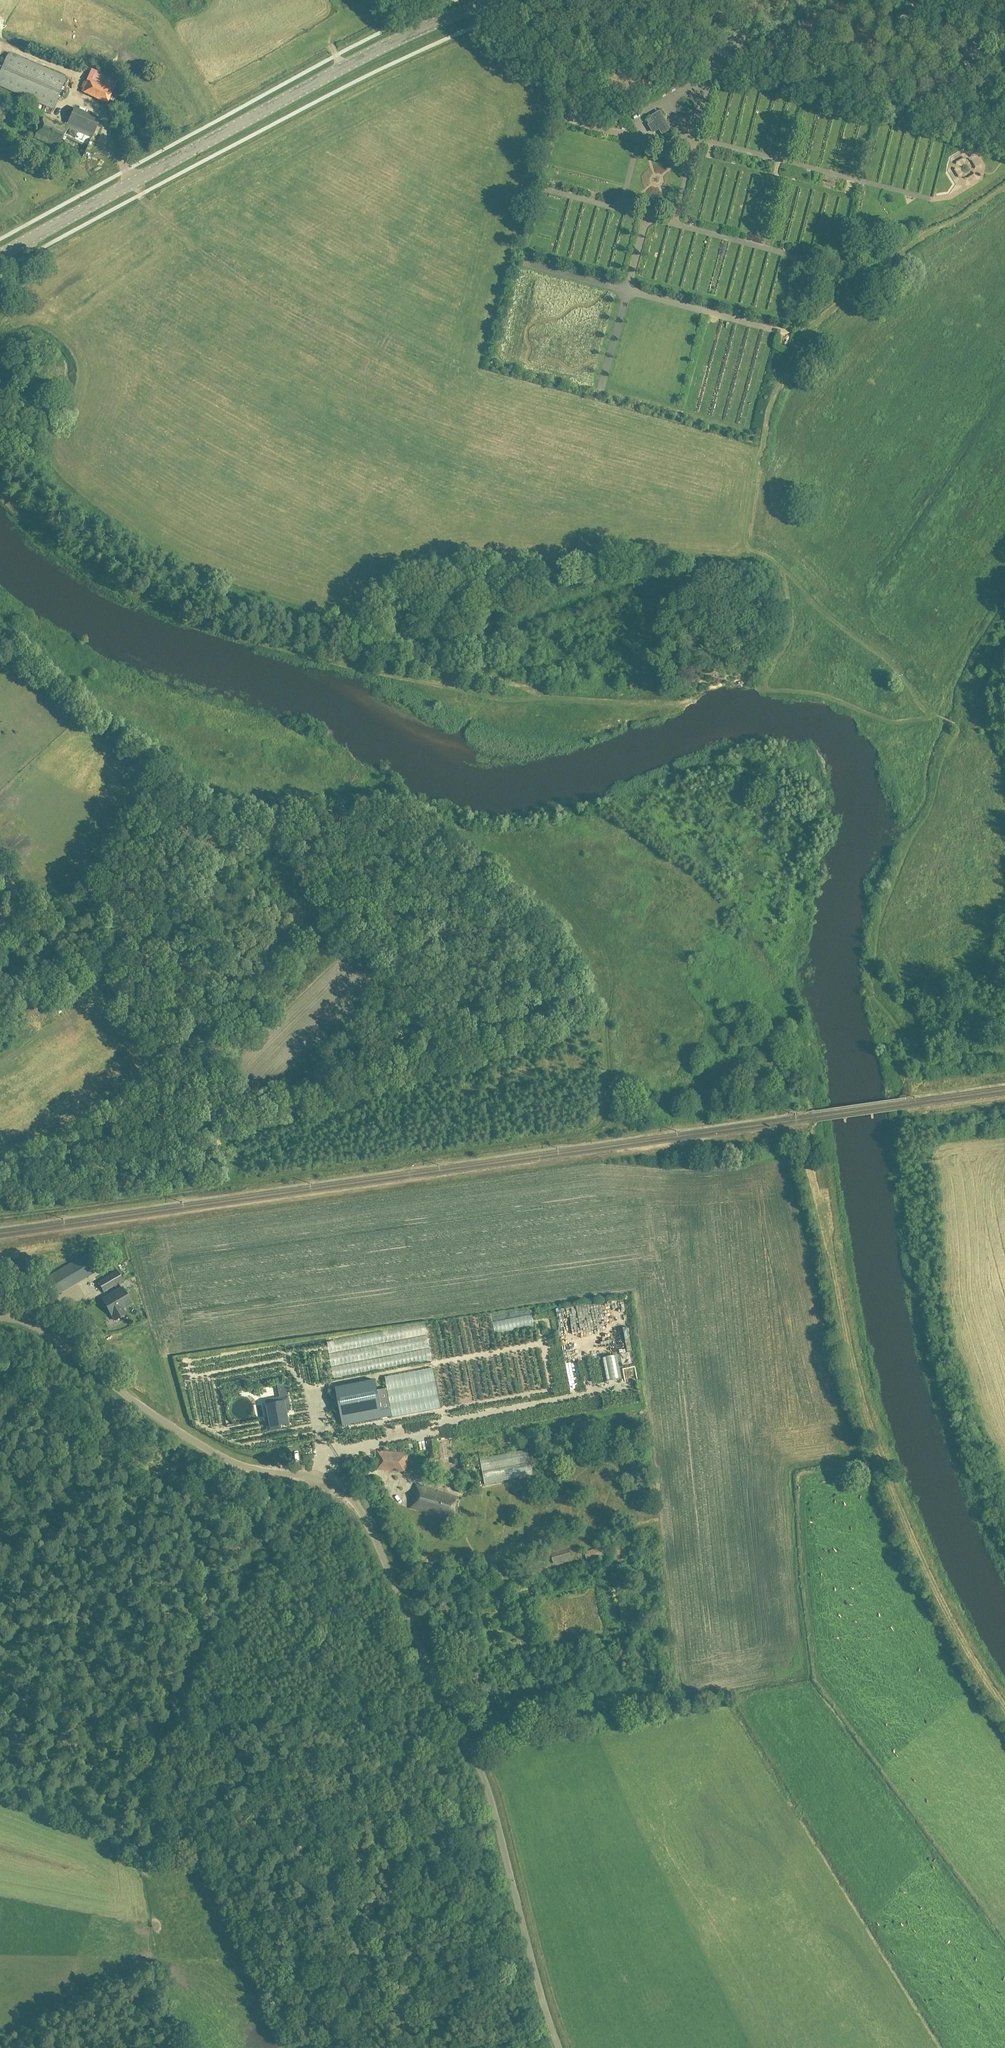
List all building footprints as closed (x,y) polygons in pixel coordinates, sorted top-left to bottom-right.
[(9,52),(0,73),(0,86),(53,109),(66,77),(9,52)] [(81,87),(83,88),(81,92),(108,104),(117,80),(92,69),(86,81),(83,81),(81,87)] [(74,109),(67,126),(44,116),(34,138),(82,159),(99,120),(74,109)] [(672,130),(660,110),(651,116),(654,121),(648,125),(653,133),(659,130),(662,135),(672,130)] [(82,1257),(76,1260),(87,1278),(97,1272),(98,1273),(108,1267),(97,1251),(83,1259),(82,1257)] [(117,1270),(98,1282),(103,1292),(123,1280),(117,1270)] [(111,1315),(112,1315),(115,1320),(126,1314),(122,1309),(132,1303),(123,1288),(102,1299),(111,1315)] [(375,1380),(335,1388),(341,1418),(381,1410),(375,1380)] [(286,1398),(266,1402),(267,1406),(266,1406),(268,1420),(265,1420),(267,1431),(279,1429),(279,1426),(287,1424),(285,1411),(289,1410),(286,1398)] [(427,1440),(430,1459),(439,1457),(436,1438),(427,1440)] [(528,1449),(480,1459),(485,1484),(533,1475),(528,1449)] [(376,1466),(406,1469),(408,1453),(377,1451),(376,1466)] [(450,1519),(457,1496),(417,1485),(410,1508),(450,1519)] [(550,1550),(554,1564),(572,1558),(567,1545),(550,1550)] [(601,1546),(584,1552),(587,1561),(604,1556),(601,1546)] [(532,1570),(534,1576),(547,1572),(545,1567),(532,1570)]
